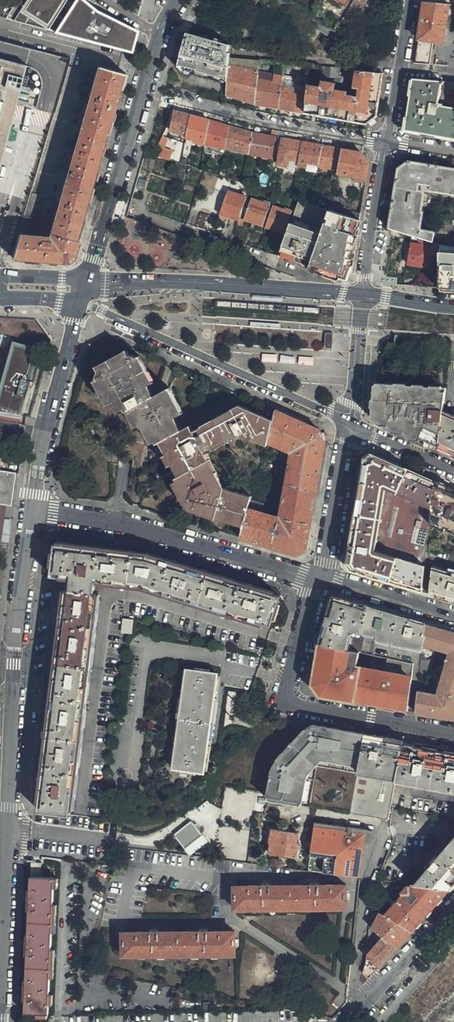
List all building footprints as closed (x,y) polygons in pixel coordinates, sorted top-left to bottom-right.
[(47,30),(68,0),(17,0),(5,20),(14,22),(47,30)] [(132,58),(138,35),(133,28),(88,0),(68,0),(47,30),(56,32),(53,36),(132,58)] [(325,1),(341,11),(344,5),(336,0),(326,0),(325,1)] [(449,4),(425,2),(421,30),(418,44),(416,63),(431,64),(434,45),(434,42),(444,42),(448,8),(449,4)] [(229,58),(230,47),(230,44),(187,32),(178,63),(192,67),(193,65),(197,67),(197,69),(228,79),(229,61),(229,58)] [(28,65),(0,58),(0,170),(18,105),(28,65)] [(259,72),(260,60),(234,58),(229,58),(229,61),(228,79),(227,96),(238,98),(256,102),(259,72)] [(331,70),(331,67),(323,66),(322,82),(323,82),(330,83),(331,70)] [(127,75),(99,67),(49,236),(20,234),(13,257),(63,261),(75,252),(84,221),(102,160),(119,102),(127,75)] [(352,85),(354,69),(331,67),(331,70),(330,83),(336,84),(352,85)] [(383,73),(357,71),(356,88),(360,89),(359,97),(352,96),(348,120),(355,121),(367,123),(378,113),(380,95),(383,73)] [(279,107),(284,76),(259,72),(256,102),(263,104),(279,107)] [(294,78),(284,76),(279,107),(281,107),(296,110),(306,112),(308,91),(293,89),(294,78)] [(453,139),(453,82),(423,79),(411,88),(410,101),(407,121),(412,131),(421,132),(453,139)] [(348,120),(352,96),(346,94),(346,92),(335,91),(336,84),(330,83),(323,82),(323,88),(308,86),(308,91),(306,112),(320,114),(348,120)] [(189,125),(193,115),(188,114),(176,111),(171,129),(187,133),(189,125)] [(208,133),(211,120),(206,118),(193,115),(189,125),(187,133),(187,136),(195,138),(195,140),(206,143),(208,133)] [(228,142),(231,125),(224,123),(211,120),(208,133),(206,143),(206,144),(226,148),(228,142)] [(226,149),(250,153),(253,141),(254,131),(243,128),(231,125),(228,142),(226,148),(226,149)] [(253,141),(250,153),(255,154),(272,157),(276,137),(271,136),(254,131),(253,141)] [(158,145),(164,147),(169,137),(163,134),(158,145)] [(299,161),(303,142),(284,139),(279,164),(288,166),(289,158),(299,161)] [(322,145),(303,142),(299,161),(298,165),(308,167),(309,162),(318,164),(321,154),(322,145)] [(161,157),(170,159),(173,150),(164,147),(158,145),(154,154),(161,157)] [(343,149),(322,145),(321,154),(318,164),(318,165),(333,168),(338,169),(343,149)] [(338,169),(337,173),(346,175),(358,177),(367,178),(369,162),(362,153),(343,149),(338,169)] [(132,218),(153,225),(156,214),(147,211),(146,208),(161,157),(154,154),(137,205),(132,218)] [(419,164),(410,162),(399,170),(396,188),(419,189),(420,184),(431,185),(430,190),(453,194),(453,169),(419,164)] [(433,243),(434,233),(422,230),(421,228),(423,212),(421,212),(425,193),(421,190),(419,189),(396,188),(390,229),(420,239),(430,241),(433,243)] [(231,215),(240,219),(241,217),(248,196),(229,190),(221,212),(231,215)] [(270,205),(248,196),(241,217),(245,218),(264,225),(270,205)] [(279,256),(309,267),(320,237),(330,210),(311,204),(299,200),(279,256)] [(269,221),(267,226),(285,232),(292,212),(274,206),(269,221)] [(320,237),(309,267),(331,275),(344,280),(351,274),(360,219),(330,210),(320,237)] [(229,221),(231,215),(221,212),(219,217),(229,221)] [(212,230),(216,219),(202,214),(198,225),(212,230)] [(439,245),(433,243),(430,241),(420,239),(420,241),(423,242),(423,245),(411,243),(408,263),(428,267),(431,252),(439,253),(439,245)] [(439,245),(439,253),(440,270),(440,288),(453,289),(453,247),(439,245)] [(35,362),(39,348),(13,341),(2,377),(0,386),(0,408),(21,413),(28,389),(35,362)] [(99,373),(129,355),(126,351),(96,368),(99,373)] [(267,441),(272,423),(247,412),(248,410),(238,406),(232,410),(233,412),(202,431),(200,428),(192,432),(189,428),(180,432),(173,420),(178,417),(173,410),(163,393),(156,397),(149,386),(150,385),(135,361),(138,359),(129,355),(99,373),(97,383),(99,382),(111,401),(113,405),(115,403),(121,413),(122,416),(124,415),(128,413),(133,421),(137,428),(139,431),(140,431),(145,428),(154,444),(156,447),(159,445),(163,443),(170,455),(166,457),(163,459),(169,469),(172,467),(176,464),(183,476),(179,478),(176,480),(177,482),(189,503),(197,510),(217,514),(215,518),(230,522),(231,519),(245,523),(249,509),(251,502),(252,497),(245,494),(226,489),(223,484),(205,455),(224,444),(246,431),(252,439),(266,445),(267,441)] [(135,361),(150,385),(156,382),(141,357),(138,359),(135,361)] [(99,382),(97,383),(95,384),(108,408),(111,406),(113,405),(111,401),(99,382)] [(446,387),(377,383),(375,396),(373,407),(372,412),(379,424),(389,429),(412,439),(439,451),(441,438),(443,415),(444,407),(446,391),(446,387)] [(173,410),(178,417),(182,415),(167,390),(163,393),(173,410)] [(113,405),(111,406),(117,415),(121,413),(115,403),(113,405)] [(233,412),(232,410),(200,428),(202,431),(233,412)] [(272,423),(273,421),(248,410),(247,412),(272,423)] [(321,432),(276,411),(273,421),(272,423),(267,441),(290,452),(292,455),(287,483),(304,489),(316,494),(325,440),(321,432)] [(128,413),(124,415),(133,431),(137,428),(133,421),(128,413)] [(453,458),(453,420),(443,415),(441,438),(439,451),(453,458)] [(145,428),(140,431),(150,447),(154,444),(145,428)] [(163,443),(159,445),(166,457),(170,455),(163,443)] [(11,469),(13,455),(0,453),(0,468),(11,469)] [(349,563),(353,571),(371,577),(422,592),(423,583),(425,570),(375,554),(374,549),(380,510),(384,485),(385,485),(433,506),(435,486),(436,482),(373,454),(365,458),(361,477),(357,509),(349,563)] [(169,469),(163,459),(159,461),(164,471),(169,469)] [(176,464),(172,467),(179,478),(183,476),(176,464)] [(6,505),(10,506),(15,473),(0,471),(0,544),(6,505)] [(189,503),(177,482),(172,485),(183,504),(185,503),(190,512),(199,514),(198,516),(215,521),(215,518),(217,514),(197,510),(189,503)] [(272,547),(299,555),(308,547),(316,494),(304,489),(287,483),(283,510),(285,511),(284,516),(280,519),(275,538),(272,547)] [(453,490),(443,485),(442,489),(451,493),(453,492),(453,490)] [(435,486),(433,506),(430,524),(427,548),(435,550),(453,555),(453,493),(453,492),(451,493),(442,489),(435,486)] [(264,506),(251,502),(249,509),(263,514),(264,506)] [(244,529),(241,538),(272,547),(275,538),(280,519),(263,514),(249,509),(245,523),(244,529)] [(244,529),(245,523),(231,519),(230,522),(230,525),(244,529)] [(272,627),(282,597),(149,557),(55,545),(52,576),(73,579),(72,590),(66,590),(40,812),(71,816),(73,801),(74,787),(76,768),(78,754),(81,729),(83,714),(85,695),(87,681),(90,655),(92,640),(94,622),(96,607),(98,594),(92,593),(94,581),(145,588),(272,627)] [(426,563),(425,570),(423,583),(422,592),(430,594),(430,589),(433,567),(433,565),(426,563)] [(430,594),(446,599),(453,601),(453,573),(433,567),(430,589),(430,594)] [(427,625),(344,600),(332,606),(322,645),(362,653),(367,632),(378,635),(377,639),(401,644),(423,649),(424,646),(427,625)] [(134,621),(124,620),(123,633),(133,634),(134,621)] [(427,625),(424,646),(450,654),(437,694),(419,691),(416,714),(453,720),(453,633),(427,625)] [(362,653),(322,645),(315,684),(322,696),(368,704),(373,677),(369,676),(371,669),(358,666),(362,653)] [(387,673),(413,679),(414,665),(390,659),(387,673)] [(373,677),(368,704),(408,711),(413,679),(387,673),(371,669),(369,676),(373,677)] [(209,745),(215,703),(218,703),(219,694),(216,694),(219,674),(188,670),(174,769),(205,773),(208,754),(211,754),(212,745),(209,745)] [(212,745),(218,703),(215,703),(209,745),(212,745)] [(351,814),(366,734),(316,725),(313,725),(304,732),(307,734),(283,760),(280,757),(273,768),(268,800),(351,814)] [(307,734),(304,732),(280,757),(283,760),(307,734)] [(391,808),(404,741),(366,734),(351,814),(388,821),(391,808)] [(404,741),(391,808),(453,818),(453,750),(404,741)] [(191,855),(208,840),(191,820),(174,835),(191,855)] [(377,838),(373,831),(315,824),(311,855),(325,857),(323,874),(360,878),(372,848),(371,843),(377,838)] [(297,845),(298,834),(271,830),(269,843),(271,844),(269,854),(297,857),(298,845),(297,845)] [(448,890),(453,883),(453,840),(416,885),(430,887),(442,889),(448,890)] [(53,950),(54,934),(57,934),(58,906),(55,906),(55,890),(59,890),(59,880),(56,880),(56,878),(42,878),(42,863),(37,864),(32,863),(31,889),(29,890),(28,910),(30,910),(29,935),(27,935),(26,955),(28,956),(27,980),(25,980),(24,1002),(26,1002),(25,1014),(50,1015),(50,1004),(53,1005),(54,996),(51,996),(52,978),(55,979),(55,977),(56,950),(53,950)] [(348,909),(347,886),(320,885),(320,884),(312,884),(312,886),(303,886),(303,889),(280,889),(280,887),(270,886),(270,885),(263,884),(262,886),(236,887),(235,910),(252,910),(285,910),(286,908),(297,908),(297,910),(315,909),(348,909)] [(408,930),(412,932),(435,905),(448,890),(442,889),(430,887),(416,885),(413,885),(385,916),(397,923),(408,930)] [(389,943),(397,949),(412,932),(408,930),(397,923),(385,916),(380,913),(372,928),(389,943)] [(369,960),(380,968),(397,949),(389,943),(372,928),(370,926),(369,938),(368,939),(377,944),(369,953),(368,956),(368,959),(369,960)] [(235,955),(235,932),(208,932),(208,930),(201,930),(201,932),(191,932),(191,936),(168,936),(168,932),(159,932),(159,930),(152,930),(151,932),(124,932),(124,956),(140,956),(174,956),(174,954),(186,954),(185,956),(204,955),(235,955)] [(377,944),(368,939),(367,942),(372,949),(377,944)] [(369,960),(368,959),(363,975),(369,981),(380,968),(369,960)]
